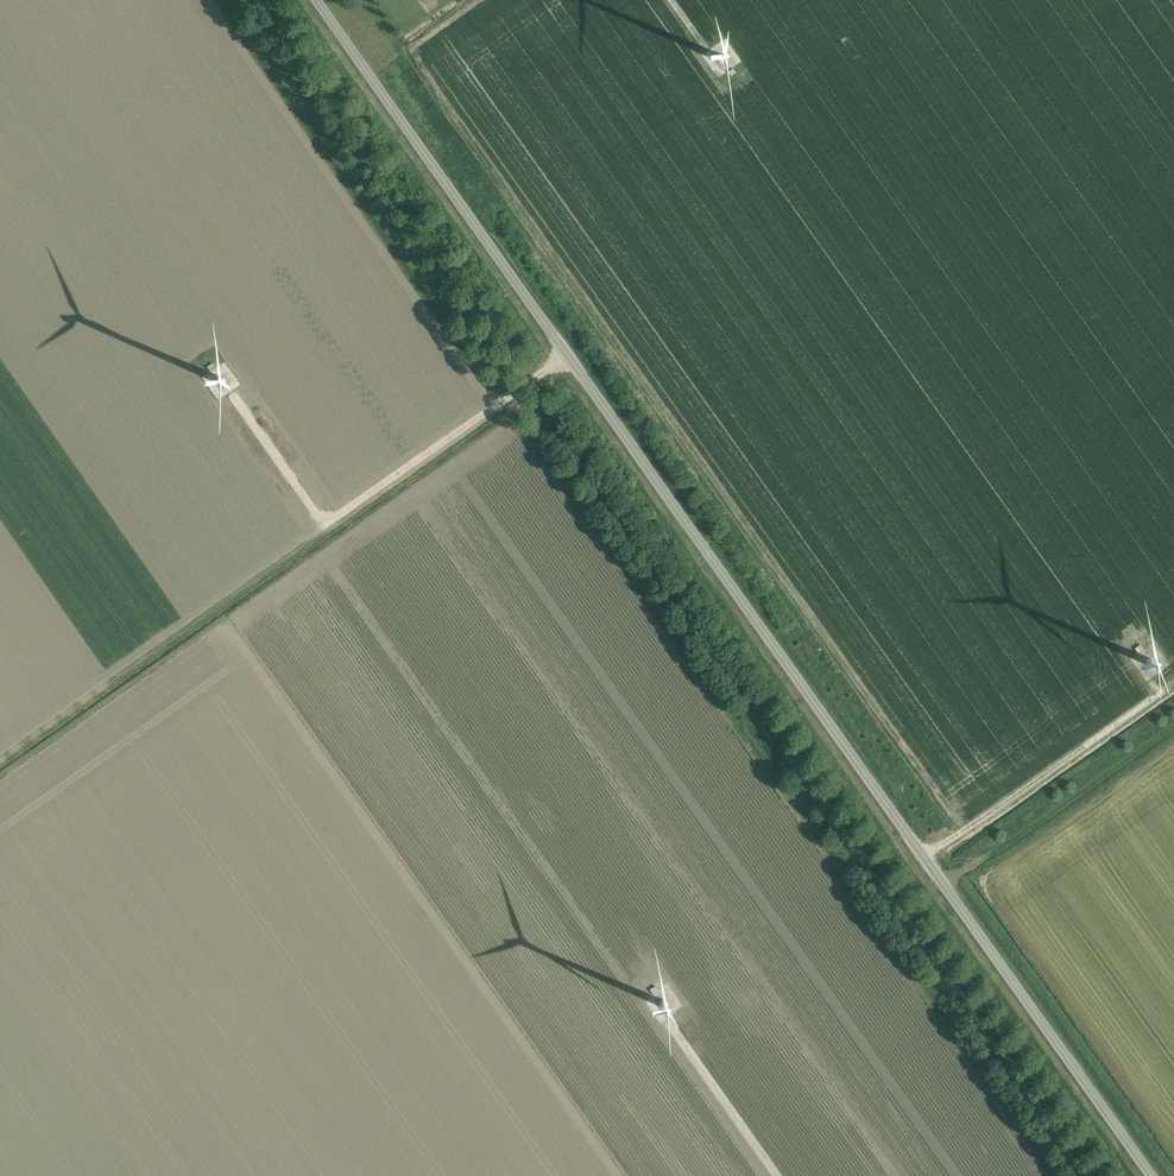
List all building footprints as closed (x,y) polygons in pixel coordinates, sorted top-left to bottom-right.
[(1130,666),(1152,666),(1152,658),(1131,658),(1130,666)]
